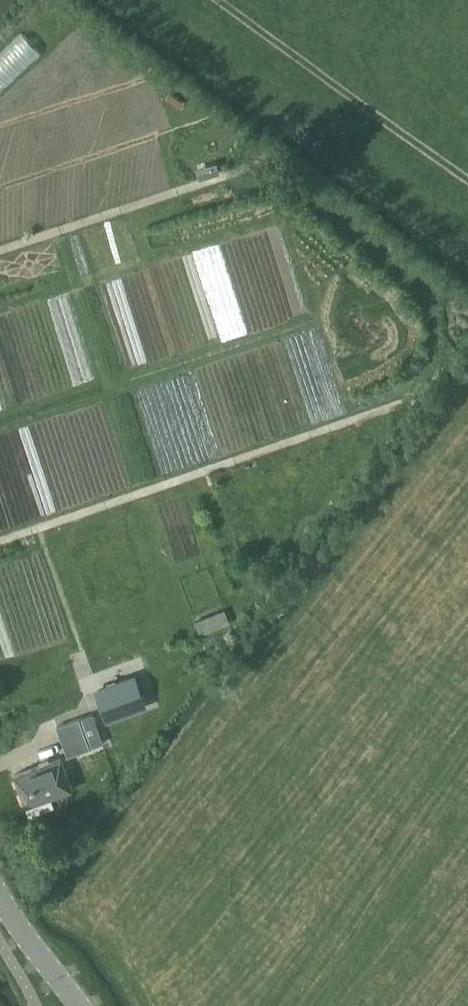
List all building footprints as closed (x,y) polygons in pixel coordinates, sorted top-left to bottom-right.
[(146,705),(135,677),(118,684),(109,687),(98,691),(108,719),(146,705)] [(68,754),(101,742),(91,713),(57,724),(68,754)] [(26,804),(72,788),(61,756),(15,773),(26,804)]
